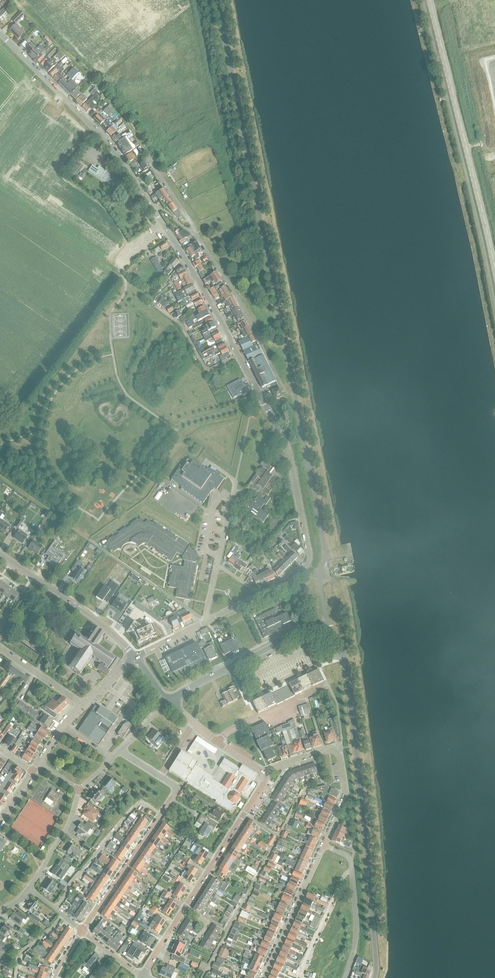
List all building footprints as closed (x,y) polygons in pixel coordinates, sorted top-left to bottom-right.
[(12,20),(15,23),(24,15),(21,12),(12,20)] [(0,18),(0,25),(2,28),(8,23),(6,21),(9,18),(7,16),(5,13),(0,18)] [(10,30),(18,39),(25,33),(16,24),(10,30)] [(51,45),(54,42),(47,35),(44,39),(51,45)] [(35,60),(40,55),(43,52),(47,48),(46,47),(44,49),(40,46),(37,50),(31,44),(26,49),(30,53),(29,54),(35,60)] [(60,51),(56,55),(60,60),(64,56),(60,51)] [(40,55),(35,60),(39,64),(45,59),(43,57),(44,55),(45,55),(46,55),(43,52),(40,55)] [(50,62),(43,68),(48,73),(55,67),(57,64),(56,62),(57,61),(53,58),(51,61),(50,61),(50,62)] [(39,64),(43,68),(50,62),(50,61),(49,59),(47,61),(45,59),(39,64)] [(59,70),(62,73),(64,72),(62,70),(64,68),(62,67),(60,69),(57,66),(52,72),(49,74),(52,78),(58,72),(57,72),(59,70)] [(59,84),(70,95),(75,90),(78,87),(72,80),(79,73),(74,68),(67,75),(70,78),(67,81),(64,78),(63,79),(59,84)] [(58,84),(59,84),(63,79),(58,73),(53,78),(58,84)] [(75,90),(70,95),(75,100),(80,95),(75,90)] [(97,92),(93,96),(92,98),(82,107),(86,112),(87,113),(91,109),(92,110),(96,106),(92,102),(94,100),(99,96),(97,93),(99,92),(98,91),(97,92)] [(76,101),(81,106),(87,100),(82,95),(76,101)] [(109,105),(103,111),(110,118),(116,112),(109,105)] [(94,119),(100,125),(105,120),(99,114),(94,119)] [(111,127),(106,132),(111,136),(119,128),(116,125),(122,120),(120,118),(111,127)] [(100,125),(106,132),(111,127),(105,120),(100,125)] [(112,137),(115,143),(121,138),(117,134),(112,137)] [(124,139),(117,143),(121,149),(124,155),(135,148),(134,148),(139,144),(136,141),(133,144),(131,141),(130,142),(128,139),(127,137),(124,139)] [(131,153),(126,157),(129,163),(135,160),(135,161),(137,160),(136,157),(135,158),(131,153)] [(135,160),(129,163),(133,169),(134,168),(138,166),(138,165),(136,162),(135,161),(135,160)] [(138,165),(138,166),(139,167),(141,166),(142,167),(140,168),(142,171),(148,167),(144,161),(138,165)] [(84,166),(79,163),(71,174),(76,177),(84,166)] [(92,165),(88,171),(109,185),(113,180),(105,174),(106,171),(99,166),(97,169),(92,165)] [(83,170),(79,176),(83,179),(87,173),(83,170)] [(163,189),(155,194),(159,200),(162,198),(167,195),(163,189)] [(164,200),(168,206),(172,203),(167,196),(163,198),(164,200)] [(172,203),(168,206),(173,213),(179,218),(182,217),(172,203)] [(185,238),(187,236),(184,232),(182,234),(179,230),(175,232),(181,241),(180,242),(181,243),(186,240),(185,238)] [(197,242),(193,244),(197,251),(197,253),(204,252),(197,242)] [(166,243),(154,250),(152,252),(153,254),(161,248),(163,251),(169,247),(166,243)] [(197,251),(193,244),(192,244),(187,247),(187,248),(187,249),(192,257),(195,255),(195,254),(197,253),(197,251)] [(155,258),(154,259),(150,261),(154,266),(157,272),(162,268),(155,258)] [(172,267),(174,269),(179,263),(175,259),(164,272),(168,275),(172,271),(170,270),(172,267)] [(173,278),(185,271),(183,266),(176,270),(177,273),(173,275),(173,276),(172,276),(173,277),(173,278)] [(173,278),(173,277),(171,278),(172,281),(174,280),(175,281),(177,280),(176,278),(179,277),(181,279),(188,276),(185,271),(173,278)] [(203,280),(206,285),(211,282),(213,285),(216,283),(217,284),(220,282),(215,274),(208,278),(208,277),(203,280)] [(188,276),(181,279),(183,283),(185,282),(186,282),(183,284),(185,288),(192,283),(188,276)] [(178,292),(174,294),(179,303),(183,300),(184,300),(187,298),(197,293),(195,290),(193,285),(178,293),(178,292)] [(219,296),(220,297),(223,295),(229,292),(225,286),(219,289),(222,293),(219,295),(219,296)] [(215,299),(219,296),(219,295),(214,287),(210,290),(215,299)] [(232,297),(229,292),(223,295),(225,300),(232,297)] [(186,306),(188,305),(194,302),(193,301),(200,298),(197,293),(187,298),(184,300),(183,300),(186,306)] [(219,304),(221,303),(225,300),(223,295),(220,297),(221,299),(217,301),(219,304)] [(221,303),(224,309),(228,307),(235,302),(232,296),(232,297),(225,300),(221,303)] [(194,302),(188,305),(190,308),(195,305),(196,307),(203,304),(200,299),(194,302)] [(224,309),(227,313),(231,311),(230,311),(238,307),(235,302),(228,307),(224,309)] [(190,321),(207,311),(204,307),(197,310),(198,312),(195,314),(186,319),(184,316),(180,318),(183,323),(189,320),(190,321)] [(236,324),(237,324),(239,323),(238,322),(245,319),(238,307),(234,310),(234,309),(231,311),(227,313),(226,314),(228,318),(233,315),(235,319),(233,319),(236,324)] [(174,313),(177,318),(182,315),(179,310),(174,313)] [(202,320),(209,316),(207,311),(190,321),(187,322),(190,328),(193,327),(196,325),(193,321),(197,319),(199,321),(202,319),(202,320)] [(206,323),(207,326),(208,326),(213,323),(210,317),(198,324),(196,325),(193,327),(194,329),(206,323)] [(239,324),(239,323),(237,324),(237,325),(241,331),(249,327),(245,321),(239,324)] [(203,335),(205,338),(218,331),(213,323),(208,326),(207,326),(204,328),(205,330),(202,332),(203,335)] [(249,327),(241,331),(244,337),(252,333),(249,327)] [(218,331),(205,338),(206,341),(213,337),(215,342),(222,338),(218,331)] [(243,351),(262,388),(275,381),(257,344),(253,335),(249,337),(248,336),(239,341),(243,351)] [(202,342),(204,342),(203,339),(196,341),(200,351),(205,350),(202,342)] [(211,352),(213,355),(227,347),(224,343),(217,347),(218,348),(211,352)] [(212,347),(209,349),(205,351),(202,352),(204,355),(209,352),(213,349),(212,347)] [(227,347),(213,355),(205,359),(206,360),(213,357),(221,353),(222,355),(229,352),(227,347)] [(240,379),(227,386),(229,390),(232,389),(234,393),(235,393),(237,396),(249,390),(250,390),(246,384),(246,385),(245,385),(243,382),(242,383),(240,379)] [(272,391),(276,400),(283,396),(279,388),(272,391)] [(172,480),(183,487),(182,489),(203,504),(214,488),(217,490),(224,479),(208,468),(207,469),(190,457),(188,460),(182,467),(181,466),(172,480)] [(281,480),(284,476),(263,461),(261,465),(263,467),(262,469),(261,468),(247,488),(258,496),(253,503),(250,501),(244,510),(263,524),(269,515),(261,509),(266,503),(265,501),(265,500),(279,481),(278,480),(279,478),(281,480)] [(185,519),(191,519),(192,508),(182,507),(182,511),(181,511),(180,515),(186,515),(185,519)] [(172,570),(172,572),(171,576),(170,575),(170,576),(168,583),(168,584),(170,584),(169,587),(177,589),(175,597),(189,600),(191,588),(193,589),(193,588),(194,580),(195,580),(193,580),(194,574),(196,574),(195,574),(196,572),(197,566),(196,565),(196,562),(195,562),(195,561),(195,560),(196,559),(195,558),(195,556),(196,556),(194,551),(193,551),(192,550),(191,549),(189,547),(190,546),(189,546),(187,545),(188,543),(187,543),(181,539),(181,538),(180,540),(175,537),(176,535),(175,535),(168,531),(169,531),(168,531),(168,532),(163,529),(164,527),(163,527),(156,523),(157,523),(156,523),(155,524),(153,522),(152,523),(148,520),(144,523),(141,519),(138,520),(137,519),(137,520),(130,524),(131,525),(126,529),(125,527),(125,528),(119,533),(118,532),(119,534),(114,537),(113,536),(107,541),(106,541),(107,542),(104,544),(110,552),(113,550),(114,552),(117,549),(118,549),(121,550),(121,549),(121,548),(122,547),(123,546),(124,545),(125,544),(126,544),(127,543),(128,543),(129,543),(130,543),(131,543),(133,543),(134,543),(135,544),(136,545),(137,546),(138,547),(142,545),(143,544),(144,544),(145,544),(146,544),(147,545),(146,546),(150,548),(149,548),(150,548),(151,547),(155,550),(155,552),(155,551),(162,556),(163,555),(168,558),(167,560),(167,559),(171,562),(177,552),(183,556),(182,557),(183,560),(184,560),(185,560),(183,567),(172,565),(171,569),(172,570)] [(5,532),(9,526),(0,520),(0,529),(5,532)] [(38,527),(36,530),(32,536),(35,538),(40,532),(39,532),(41,529),(38,527)] [(14,538),(22,544),(26,538),(18,532),(14,538)] [(292,548),(300,556),(304,551),(287,535),(283,539),(285,541),(287,540),(292,546),(293,545),(294,546),(292,548)] [(34,552),(37,554),(42,547),(33,541),(29,547),(35,551),(34,552)] [(55,541),(45,554),(49,557),(46,561),(56,567),(65,555),(55,548),(59,543),(55,541)] [(90,542),(88,546),(101,553),(103,549),(90,542)] [(253,550),(258,554),(264,547),(262,545),(258,550),(255,548),(253,550)] [(231,551),(233,552),(236,554),(239,549),(236,547),(234,546),(231,551)] [(290,554),(289,556),(294,561),(298,557),(287,546),(284,548),(290,554)] [(279,553),(279,554),(290,565),(294,561),(289,556),(287,558),(280,551),(279,553)] [(228,563),(234,566),(239,560),(241,556),(238,554),(236,557),(233,555),(228,563)] [(283,561),(281,564),(286,569),(290,565),(279,554),(277,555),(283,561)] [(239,560),(234,566),(234,567),(243,573),(247,566),(239,560)] [(74,572),(71,578),(74,580),(75,580),(78,583),(85,572),(82,570),(81,569),(80,568),(82,564),(77,561),(71,570),(74,572)] [(283,573),(276,566),(273,563),(271,565),(276,569),(273,571),(279,577),(283,573)] [(277,564),(276,566),(283,573),(286,569),(281,564),(279,566),(277,564)] [(267,572),(271,580),(275,578),(272,572),(266,568),(265,569),(268,572),(267,572)] [(253,577),(250,578),(252,583),(255,582),(256,585),(261,583),(262,585),(266,583),(262,574),(260,575),(258,572),(257,570),(254,572),(254,573),(251,574),(253,577)] [(271,580),(267,572),(264,573),(262,571),(260,572),(262,574),(266,583),(271,580)] [(102,589),(96,598),(100,600),(101,598),(108,603),(119,586),(112,581),(105,591),(102,589)] [(3,594),(3,595),(9,587),(4,583),(0,589),(0,592),(3,594)] [(4,595),(8,598),(14,590),(9,587),(3,595),(3,594),(0,597),(2,599),(4,595)] [(8,598),(6,601),(7,602),(10,599),(14,602),(15,600),(18,595),(19,594),(14,590),(8,598)] [(118,596),(111,606),(121,613),(123,610),(125,612),(132,602),(129,600),(127,603),(118,596)] [(185,609),(178,613),(182,621),(183,623),(191,619),(188,612),(187,613),(185,609)] [(275,609),(255,618),(265,639),(285,629),(283,625),(291,622),(287,613),(279,617),(275,609)] [(166,617),(163,618),(164,620),(167,621),(169,620),(173,627),(178,625),(178,623),(182,621),(178,613),(177,611),(172,614),(172,613),(169,611),(166,613),(165,615),(166,617)] [(134,622),(128,629),(131,631),(130,632),(133,634),(137,643),(140,642),(141,643),(153,637),(152,636),(155,634),(151,625),(145,628),(144,626),(141,627),(134,622)] [(94,627),(86,638),(96,646),(102,637),(104,638),(106,635),(104,634),(94,627)] [(96,646),(86,638),(74,629),(69,636),(70,636),(67,641),(70,643),(69,644),(79,651),(68,666),(80,674),(92,657),(93,658),(102,664),(101,665),(99,665),(97,669),(98,670),(99,669),(106,675),(108,676),(111,671),(118,660),(115,658),(114,658),(110,656),(110,655),(100,648),(100,649),(96,646)] [(237,647),(239,646),(236,640),(234,640),(233,638),(226,641),(227,643),(224,645),(223,643),(223,641),(222,638),(218,640),(221,646),(225,655),(232,652),(233,654),(240,651),(237,647)] [(197,644),(179,652),(179,651),(176,653),(177,653),(166,658),(173,673),(184,668),(194,664),(195,666),(196,666),(197,667),(217,658),(212,647),(215,645),(213,642),(206,645),(204,640),(201,642),(201,643),(197,644)] [(319,670),(307,676),(313,687),(324,681),(319,670)] [(0,685),(0,690),(10,676),(8,675),(0,685)] [(307,676),(298,680),(304,691),(313,687),(307,676)] [(304,691),(298,680),(289,684),(295,696),(304,691)] [(289,684),(271,693),(277,704),(295,696),(289,684)] [(220,703),(222,707),(227,705),(227,706),(238,700),(234,692),(237,691),(234,686),(229,689),(230,691),(222,695),(225,700),(220,703)] [(141,692),(138,693),(136,695),(137,699),(139,701),(143,700),(145,697),(144,694),(141,692)] [(271,693),(263,698),(268,709),(277,704),(271,693)] [(40,709),(55,719),(57,715),(69,705),(63,697),(56,703),(52,699),(44,707),(43,706),(40,709)] [(268,709),(263,698),(253,702),(258,713),(268,709)] [(36,721),(48,729),(48,728),(49,728),(53,723),(53,721),(42,713),(40,716),(38,715),(16,699),(12,704),(35,719),(36,721)] [(311,713),(308,704),(298,707),(301,716),(311,713)] [(99,745),(113,725),(118,719),(102,709),(100,707),(99,709),(95,706),(92,710),(78,731),(99,745)] [(324,733),(324,734),(326,740),(325,741),(326,742),(327,742),(327,743),(332,742),(331,740),(335,739),(334,736),(337,735),(332,721),(333,721),(332,718),(328,720),(328,722),(330,722),(332,727),(329,728),(330,732),(328,732),(327,732),(326,732),(325,732),(325,733),(324,733)] [(288,723),(288,724),(281,726),(282,731),(282,732),(284,738),(285,741),(290,755),(303,751),(298,735),(299,735),(294,720),(288,723)] [(252,729),(258,742),(269,736),(272,735),(265,722),(252,729)] [(39,728),(32,723),(29,726),(45,737),(49,732),(42,727),(40,730),(38,729),(39,728)] [(10,728),(11,729),(13,726),(9,724),(3,733),(3,734),(3,735),(4,735),(3,736),(0,734),(0,742),(10,728)] [(117,734),(123,738),(131,726),(129,724),(128,724),(127,724),(126,724),(125,724),(124,725),(123,726),(122,727),(117,734)] [(34,738),(41,743),(45,737),(29,726),(27,730),(35,735),(36,735),(34,738)] [(164,738),(166,735),(161,731),(159,734),(154,729),(147,737),(155,744),(162,736),(164,738)] [(303,731),(298,732),(300,739),(302,738),(306,750),(311,749),(307,736),(305,737),(303,731)] [(310,739),(313,748),(321,745),(317,732),(313,733),(314,738),(310,739)] [(30,745),(36,749),(39,744),(33,740),(34,739),(28,734),(27,734),(26,733),(24,736),(32,741),(29,744),(30,745)] [(17,740),(9,734),(5,739),(6,740),(3,744),(8,748),(10,746),(12,747),(17,740)] [(199,743),(216,753),(219,748),(198,735),(188,751),(192,754),(199,743)] [(262,752),(263,751),(271,747),(274,746),(269,736),(258,742),(257,742),(262,752)] [(285,741),(284,738),(281,739),(284,748),(279,749),(282,758),(283,757),(283,758),(286,757),(285,756),(288,755),(286,751),(287,750),(284,741),(285,741)] [(20,746),(26,751),(25,753),(32,757),(33,757),(33,756),(33,755),(34,753),(22,745),(19,743),(17,741),(14,745),(18,748),(20,746)] [(22,745),(34,753),(35,752),(36,752),(37,751),(36,750),(37,749),(36,749),(30,745),(29,747),(24,743),(22,745)] [(263,751),(268,761),(276,757),(271,747),(263,751)] [(32,758),(32,757),(25,753),(21,750),(19,752),(17,756),(19,757),(22,753),(23,754),(24,754),(21,759),(28,764),(29,762),(30,763),(31,761),(31,760),(32,758)] [(222,785),(212,779),(211,780),(209,778),(211,775),(199,768),(196,766),(198,762),(181,751),(169,771),(172,772),(188,782),(188,783),(217,801),(216,802),(230,811),(233,806),(234,806),(237,805),(236,805),(236,803),(238,802),(240,799),(239,795),(238,794),(239,792),(241,793),(243,790),(247,792),(250,787),(247,785),(250,779),(254,781),(256,777),(255,777),(257,774),(255,773),(243,765),(240,769),(238,768),(238,767),(225,759),(220,767),(230,773),(223,784),(222,785)] [(312,774),(311,775),(312,778),(314,778),(313,774),(318,773),(315,763),(309,765),(312,774)] [(306,776),(305,777),(306,780),(308,780),(307,776),(311,775),(312,774),(309,765),(303,767),(306,776)] [(9,773),(19,779),(23,774),(19,771),(20,770),(17,767),(14,772),(11,770),(9,773)] [(299,778),(299,779),(300,782),(302,782),(301,778),(305,777),(306,776),(303,767),(296,769),(299,778)] [(19,779),(9,773),(4,769),(2,771),(6,774),(7,773),(9,774),(6,778),(15,785),(16,783),(17,783),(19,779)] [(292,781),(292,782),(293,783),(295,784),(296,784),(295,780),(299,779),(299,778),(296,769),(291,771),(294,780),(292,781)] [(285,778),(292,782),(292,781),(294,780),(291,771),(290,771),(290,772),(285,778)] [(101,785),(109,791),(111,793),(114,790),(112,787),(115,783),(108,776),(101,785)] [(6,778),(3,783),(1,781),(0,780),(0,783),(12,790),(15,787),(14,786),(15,785),(6,778)] [(285,778),(281,783),(289,788),(289,789),(292,791),(293,789),(290,787),(293,783),(292,782),(285,778)] [(0,783),(0,784),(1,785),(0,787),(0,790),(8,795),(9,794),(10,794),(12,790),(0,783)] [(281,783),(278,788),(286,793),(286,794),(289,796),(290,794),(287,792),(289,789),(289,788),(281,783)] [(330,795),(337,798),(339,795),(338,794),(338,792),(335,791),(335,790),(325,785),(325,786),(317,788),(316,789),(316,790),(328,795),(330,795)] [(105,793),(99,788),(97,791),(95,789),(88,798),(95,804),(96,803),(95,803),(102,795),(103,796),(105,793)] [(278,788),(275,793),(283,798),(282,799),(286,801),(287,800),(283,797),(286,794),(286,793),(278,788)] [(46,797),(55,803),(60,794),(52,789),(46,797)] [(308,794),(315,798),(315,797),(315,798),(316,794),(314,793),(315,789),(311,790),(310,791),(309,791),(308,794)] [(271,799),(274,801),(283,806),(282,807),(285,809),(286,807),(280,803),(282,799),(283,798),(275,793),(271,799)] [(327,802),(334,805),(336,800),(322,793),(320,796),(328,800),(327,802)] [(196,797),(213,808),(214,805),(197,795),(196,797)] [(38,818),(44,806),(30,798),(22,813),(34,820),(36,817),(38,818)] [(274,801),(271,806),(279,811),(279,812),(282,814),(283,813),(280,811),(282,807),(283,806),(274,801)] [(320,801),(319,803),(325,806),(324,808),(332,812),(334,807),(320,801)] [(85,808),(86,809),(83,815),(93,822),(99,814),(87,805),(85,808)] [(271,806),(268,811),(276,816),(275,817),(279,820),(280,818),(277,816),(279,812),(279,811),(271,806)] [(210,814),(220,820),(225,813),(215,807),(210,814)] [(322,813),(321,815),(328,818),(330,813),(325,811),(325,810),(318,807),(317,810),(322,813)] [(268,811),(264,817),(273,822),(272,823),(278,827),(279,825),(273,821),(275,817),(276,816),(268,811)] [(328,818),(321,815),(314,812),(313,815),(319,817),(318,820),(326,824),(328,818)] [(129,817),(132,819),(144,827),(148,821),(141,817),(139,820),(137,818),(131,814),(129,817)] [(200,834),(207,838),(214,828),(215,829),(218,824),(202,814),(199,820),(202,822),(200,825),(204,827),(200,834)] [(134,827),(141,831),(144,827),(132,819),(129,817),(127,819),(136,825),(134,827)] [(273,822),(264,817),(261,822),(269,827),(268,828),(272,830),(273,829),(270,827),(272,823),(273,822)] [(311,820),(315,822),(317,822),(315,827),(322,831),(325,825),(321,823),(322,823),(311,818),(311,820)] [(250,820),(247,825),(260,834),(261,832),(255,828),(257,825),(250,820)] [(347,825),(342,822),(340,826),(339,826),(337,830),(350,837),(352,834),(346,831),(347,829),(345,829),(347,825)] [(19,831),(17,829),(20,826),(16,823),(11,828),(17,833),(19,831)] [(92,830),(94,827),(89,824),(87,827),(85,825),(81,823),(78,828),(79,828),(76,833),(80,836),(82,834),(83,834),(84,834),(85,834),(86,833),(87,834),(90,836),(93,831),(92,830)] [(163,823),(160,827),(173,836),(174,835),(168,830),(169,828),(163,823)] [(123,827),(137,836),(141,831),(134,827),(133,829),(130,828),(125,825),(123,827)] [(247,825),(244,830),(254,836),(256,833),(259,835),(260,834),(247,825)] [(311,835),(319,839),(321,833),(317,831),(317,830),(307,825),(306,827),(313,831),(311,835)] [(128,837),(134,841),(137,836),(123,827),(122,829),(127,832),(127,833),(129,834),(128,837)] [(160,827),(157,832),(163,836),(165,834),(172,838),(173,836),(160,827)] [(244,830),(241,835),(254,843),(255,841),(252,839),(254,836),(244,830)] [(157,832),(154,836),(163,842),(169,845),(170,843),(162,838),(163,836),(157,832)] [(337,832),(334,836),(347,842),(348,840),(344,838),(344,839),(343,839),(344,835),(337,832)] [(115,836),(122,840),(124,842),(131,846),(134,841),(128,837),(126,839),(117,833),(115,836)] [(241,835),(238,839),(245,844),(247,846),(248,846),(250,843),(251,844),(251,845),(260,850),(261,848),(258,845),(254,843),(241,835)] [(300,835),(299,838),(316,846),(318,841),(310,837),(309,839),(300,835)] [(154,836),(152,840),(158,844),(160,842),(162,843),(163,842),(154,836)] [(347,842),(334,836),(332,841),(340,845),(341,841),(343,842),(342,843),(346,844),(345,845),(350,847),(351,844),(347,842)] [(316,846),(299,838),(298,840),(307,844),(306,847),(314,850),(316,846)] [(238,839),(235,844),(248,853),(249,851),(246,848),(247,846),(245,844),(238,839)] [(161,845),(158,844),(152,840),(149,844),(161,852),(162,851),(160,849),(160,848),(159,848),(161,845)] [(82,847),(89,852),(92,847),(85,842),(82,847)] [(124,842),(121,847),(127,851),(131,846),(124,842)] [(260,842),(258,845),(261,848),(266,850),(268,847),(260,842)] [(64,851),(70,854),(72,851),(74,853),(79,857),(83,852),(70,843),(64,851)] [(276,848),(275,847),(274,848),(277,849),(282,851),(284,845),(279,843),(276,848)] [(161,852),(149,844),(146,848),(156,855),(157,855),(158,852),(160,854),(160,853),(161,854),(162,853),(161,852)] [(235,844),(232,849),(239,854),(241,851),(243,852),(247,854),(248,853),(235,844)] [(113,849),(108,845),(106,848),(116,854),(114,857),(121,861),(124,856),(118,852),(114,850),(113,849)] [(116,847),(116,848),(115,848),(115,849),(114,850),(118,852),(124,856),(127,851),(121,847),(119,849),(117,848),(116,847)] [(157,855),(156,855),(146,848),(143,852),(152,858),(154,855),(160,859),(161,858),(157,855)] [(204,860),(208,854),(202,850),(199,848),(199,849),(195,854),(198,856),(204,860)] [(297,848),(296,850),(310,857),(313,852),(305,849),(304,851),(299,849),(299,848),(297,848)] [(232,849),(229,854),(242,862),(243,861),(239,858),(240,858),(237,856),(239,854),(232,849)] [(310,857),(296,850),(293,849),(292,852),(302,856),(301,859),(308,862),(310,857)] [(143,852),(141,856),(147,860),(150,862),(151,860),(157,863),(158,861),(152,858),(143,852)] [(229,854),(226,859),(233,863),(236,865),(237,866),(239,863),(241,864),(242,862),(229,854)] [(278,856),(273,854),(270,860),(275,863),(278,856)] [(102,855),(100,857),(116,868),(119,863),(113,859),(111,861),(102,855)] [(141,856),(138,860),(149,867),(150,865),(146,862),(147,860),(141,856)] [(204,860),(198,856),(196,859),(194,858),(193,861),(201,866),(204,860)] [(285,856),(283,859),(287,860),(305,869),(307,864),(297,859),(296,862),(292,860),(292,859),(285,856)] [(108,866),(106,869),(113,873),(116,868),(100,857),(98,860),(108,866)] [(188,865),(190,863),(185,860),(186,859),(181,857),(180,859),(185,863),(184,865),(186,867),(190,869),(187,873),(194,877),(197,871),(188,865)] [(226,859),(223,863),(230,868),(233,870),(236,865),(233,863),(226,859)] [(138,860),(135,864),(141,868),(143,866),(146,868),(148,869),(149,867),(138,860)] [(305,869),(287,860),(285,864),(296,869),(295,870),(303,874),(305,869)] [(61,881),(70,868),(60,861),(51,873),(58,878),(61,881)] [(94,863),(92,866),(98,870),(109,878),(113,873),(106,869),(105,871),(102,869),(99,867),(94,863)] [(230,868),(223,863),(220,868),(221,869),(217,875),(224,879),(229,871),(231,872),(231,871),(235,873),(236,872),(230,868)] [(144,870),(135,864),(132,868),(139,872),(141,874),(142,872),(146,875),(147,872),(144,870)] [(101,876),(100,878),(106,883),(109,878),(98,870),(92,866),(90,868),(101,876)] [(285,871),(293,874),(292,876),(300,880),(302,875),(287,868),(285,871)] [(131,870),(128,874),(135,878),(141,883),(142,881),(136,876),(138,874),(131,870)] [(172,871),(170,874),(179,880),(181,877),(172,871)] [(194,877),(187,873),(185,871),(184,873),(183,873),(182,874),(182,875),(181,877),(190,883),(194,877)] [(280,875),(281,875),(291,880),(289,882),(297,886),(300,881),(281,872),(280,875)] [(86,874),(85,876),(103,888),(106,883),(100,878),(98,881),(95,879),(86,874)] [(128,874),(126,878),(140,888),(141,886),(133,880),(135,878),(128,874)] [(179,880),(170,874),(169,876),(178,882),(179,880)] [(92,884),(91,887),(99,893),(103,888),(85,876),(83,878),(89,882),(92,884)] [(41,888),(50,894),(57,885),(48,878),(41,888)] [(126,878),(123,882),(131,888),(133,885),(139,890),(140,888),(126,878)] [(213,878),(210,884),(224,892),(225,890),(221,888),(223,884),(213,878)] [(287,888),(295,892),(297,887),(281,879),(280,882),(288,886),(287,888)] [(123,882),(120,886),(132,894),(133,893),(130,890),(132,888),(131,888),(123,882)] [(180,884),(177,890),(183,894),(187,888),(180,884)] [(210,884),(207,889),(216,895),(218,892),(223,895),(226,896),(227,894),(224,892),(210,884)] [(284,894),(292,898),(294,893),(278,885),(276,888),(285,892),(284,894)] [(120,886),(117,890),(124,895),(125,892),(132,897),(133,895),(132,894),(120,886)] [(86,888),(84,890),(90,893),(96,898),(99,893),(91,887),(89,889),(89,890),(86,888)] [(207,889),(204,894),(220,904),(221,902),(214,898),(216,895),(207,889)] [(90,893),(84,890),(83,892),(86,894),(85,894),(88,896),(86,898),(93,903),(96,898),(90,893)] [(117,890),(115,894),(126,902),(127,900),(122,897),(124,895),(117,890)] [(165,890),(163,893),(169,896),(170,894),(179,900),(183,894),(177,890),(175,893),(171,890),(169,893),(165,890)] [(291,899),(278,893),(276,892),(275,894),(283,898),(281,900),(289,904),(291,899)] [(163,893),(160,899),(168,904),(166,907),(172,911),(176,905),(167,899),(169,896),(163,893)] [(306,897),(327,907),(328,904),(315,898),(316,896),(309,893),(306,897)] [(115,894),(112,898),(118,903),(120,900),(122,902),(122,903),(125,905),(126,902),(115,894)] [(204,894),(200,899),(210,905),(212,902),(218,906),(220,904),(204,894)] [(112,898),(109,902),(122,911),(123,912),(124,913),(124,912),(128,915),(129,913),(127,911),(123,908),(124,907),(121,904),(118,903),(112,898)] [(75,901),(74,903),(87,911),(90,906),(84,902),(82,901),(82,902),(78,899),(77,902),(75,901)] [(200,899),(197,904),(213,914),(214,913),(208,908),(210,905),(200,899)] [(306,899),(304,903),(323,912),(324,910),(312,904),(313,902),(306,899)] [(25,909),(32,914),(36,908),(37,908),(38,907),(38,906),(39,905),(32,900),(29,903),(28,905),(25,909)] [(269,902),(286,910),(288,905),(281,902),(280,904),(273,901),(272,903),(269,902)] [(109,902),(106,907),(113,911),(113,910),(114,908),(117,910),(116,911),(121,914),(123,912),(122,911),(109,902)] [(286,910),(269,902),(268,904),(271,906),(277,909),(276,912),(284,915),(286,910)] [(79,909),(77,912),(83,916),(87,911),(74,903),(72,905),(76,908),(77,908),(79,909)] [(213,914),(197,904),(194,910),(203,916),(205,912),(212,916),(213,914)] [(308,913),(315,916),(321,919),(322,916),(316,913),(315,913),(310,910),(311,908),(303,905),(301,909),(308,913)] [(153,906),(151,909),(156,913),(158,910),(168,917),(172,911),(166,907),(164,910),(159,907),(157,909),(153,906)] [(103,911),(116,919),(122,923),(124,920),(118,916),(117,917),(114,915),(115,912),(113,910),(113,911),(106,907),(103,911)] [(149,912),(147,914),(154,919),(152,922),(162,928),(165,922),(155,915),(156,913),(151,909),(149,912)] [(306,918),(308,913),(301,909),(296,921),(308,927),(310,924),(304,921),(305,919),(306,918)] [(242,910),(239,916),(247,920),(250,914),(242,910)] [(83,916),(77,912),(75,911),(73,912),(76,914),(74,917),(80,921),(83,916)] [(115,921),(116,919),(103,911),(101,915),(107,919),(109,917),(115,921)] [(25,921),(28,918),(20,912),(18,914),(15,912),(10,918),(20,926),(22,923),(21,922),(24,919),(25,921)] [(267,915),(260,912),(260,913),(263,914),(262,917),(266,918),(272,921),(271,923),(279,926),(281,922),(267,915)] [(268,913),(267,915),(281,922),(283,917),(276,913),(275,916),(268,913)] [(321,919),(315,916),(312,921),(310,926),(316,929),(321,919)] [(188,918),(184,923),(193,929),(192,929),(195,931),(196,930),(193,928),(196,923),(188,918)] [(92,932),(97,936),(102,930),(103,928),(106,925),(103,923),(105,920),(103,919),(92,932)] [(135,919),(134,922),(138,925),(140,926),(146,929),(147,927),(158,933),(162,928),(152,922),(150,925),(143,920),(142,923),(135,919)] [(267,927),(269,929),(276,932),(278,927),(264,920),(263,923),(268,925),(267,927)] [(293,926),(307,933),(314,936),(315,933),(302,927),(301,927),(302,925),(295,922),(293,926)] [(184,923),(181,929),(189,934),(189,935),(194,938),(196,936),(193,935),(190,933),(192,929),(193,929),(184,923)] [(3,942),(9,933),(10,934),(12,930),(4,924),(2,927),(1,926),(0,928),(0,940),(3,942)] [(214,924),(210,930),(218,935),(218,936),(221,938),(222,936),(219,934),(222,929),(214,924)] [(59,925),(58,927),(70,935),(73,931),(67,927),(65,929),(59,925)] [(97,936),(102,940),(111,928),(109,926),(104,932),(102,930),(97,936)] [(63,933),(61,935),(67,940),(70,935),(58,927),(57,929),(63,933)] [(292,927),(290,932),(306,939),(307,937),(299,933),(298,933),(299,931),(292,927)] [(111,928),(102,940),(106,943),(111,938),(109,936),(114,930),(111,928)] [(181,929),(178,934),(186,939),(185,940),(188,942),(190,940),(187,938),(189,935),(189,934),(181,929)] [(210,930),(207,935),(215,940),(215,941),(218,943),(219,941),(216,939),(218,936),(218,935),(210,930)] [(261,933),(261,932),(259,930),(257,933),(265,937),(264,940),(271,943),(273,938),(261,933)] [(141,943),(149,947),(155,939),(145,932),(143,936),(145,937),(141,943)] [(51,934),(52,935),(65,944),(67,940),(61,935),(60,938),(53,933),(51,934)] [(111,938),(106,943),(111,947),(121,935),(118,933),(113,939),(111,938)] [(294,941),(306,947),(308,944),(303,942),(302,942),(296,939),(297,936),(290,933),(288,938),(294,941)] [(57,941),(56,943),(62,948),(65,944),(52,935),(51,937),(57,941)] [(121,935),(111,947),(116,951),(120,945),(118,943),(123,937),(121,935)] [(207,935),(203,941),(212,946),(211,946),(214,948),(215,947),(212,945),(215,941),(215,940),(207,935)] [(46,939),(44,942),(59,952),(62,948),(56,943),(54,946),(52,944),(46,939)] [(285,944),(301,951),(302,949),(293,945),(294,942),(287,939),(285,944)] [(174,948),(185,953),(186,950),(183,949),(186,943),(180,940),(179,943),(176,942),(174,946),(174,947),(174,948)] [(254,941),(253,943),(260,947),(260,946),(268,950),(270,944),(260,940),(259,941),(255,940),(254,941)] [(52,949),(50,952),(57,956),(59,952),(44,942),(44,941),(42,944),(48,947),(52,949)] [(212,946),(203,941),(200,946),(208,951),(208,952),(211,954),(212,952),(209,950),(211,946),(212,946)] [(125,942),(119,951),(123,953),(129,945),(125,942)] [(144,955),(147,951),(134,942),(126,956),(138,964),(140,961),(139,960),(143,953),(144,955)] [(38,945),(36,948),(54,960),(57,956),(50,952),(49,954),(42,949),(43,948),(38,945)] [(284,945),(282,950),(302,959),(304,956),(290,950),(291,948),(284,945)] [(255,949),(251,947),(250,949),(265,956),(267,951),(260,948),(256,946),(255,949)] [(54,960),(36,948),(35,947),(33,950),(43,957),(44,956),(46,958),(45,960),(51,964),(54,960)] [(222,947),(220,952),(228,956),(231,951),(222,947)] [(183,955),(185,953),(174,948),(173,949),(171,953),(173,955),(172,958),(178,961),(184,963),(186,960),(180,957),(181,954),(183,955)] [(244,954),(262,962),(264,958),(256,954),(255,957),(253,957),(254,956),(250,954),(250,953),(246,951),(245,952),(243,950),(242,952),(244,954)] [(279,956),(296,963),(297,961),(287,956),(288,954),(282,951),(279,956)] [(93,957),(84,967),(88,970),(87,971),(89,973),(95,966),(100,959),(98,957),(99,955),(96,953),(93,957)] [(254,960),(253,962),(260,966),(262,962),(244,954),(243,956),(252,960),(252,959),(254,960)] [(277,962),(297,971),(298,969),(285,963),(287,960),(279,957),(277,962)] [(244,960),(243,962),(251,966),(250,967),(249,970),(257,974),(259,970),(260,966),(253,962),(244,958),(244,960)] [(108,962),(102,970),(106,973),(112,965),(108,962)] [(212,968),(218,971),(221,965),(215,962),(212,968)] [(276,963),(274,968),(285,974),(286,971),(282,969),(284,966),(276,963)] [(29,968),(32,969),(47,974),(48,969),(41,967),(40,969),(37,969),(38,967),(29,964),(28,968),(29,968)] [(187,973),(189,968),(180,964),(178,969),(187,973)] [(112,965),(106,973),(110,977),(117,968),(112,965)] [(160,974),(169,977),(172,977),(176,969),(168,965),(166,969),(163,967),(160,974)] [(353,970),(356,971),(369,977),(372,971),(368,969),(364,967),(364,969),(360,968),(359,971),(356,970),(357,968),(354,967),(353,970)] [(110,977),(112,977),(116,977),(121,972),(117,968),(110,977)] [(250,977),(255,977),(256,975),(248,971),(242,968),(241,970),(248,974),(247,976),(250,977)] [(38,976),(43,977),(45,977),(47,974),(32,969),(32,971),(39,974),(38,976)] [(280,977),(285,977),(279,974),(280,972),(273,969),(271,974),(280,977)]
